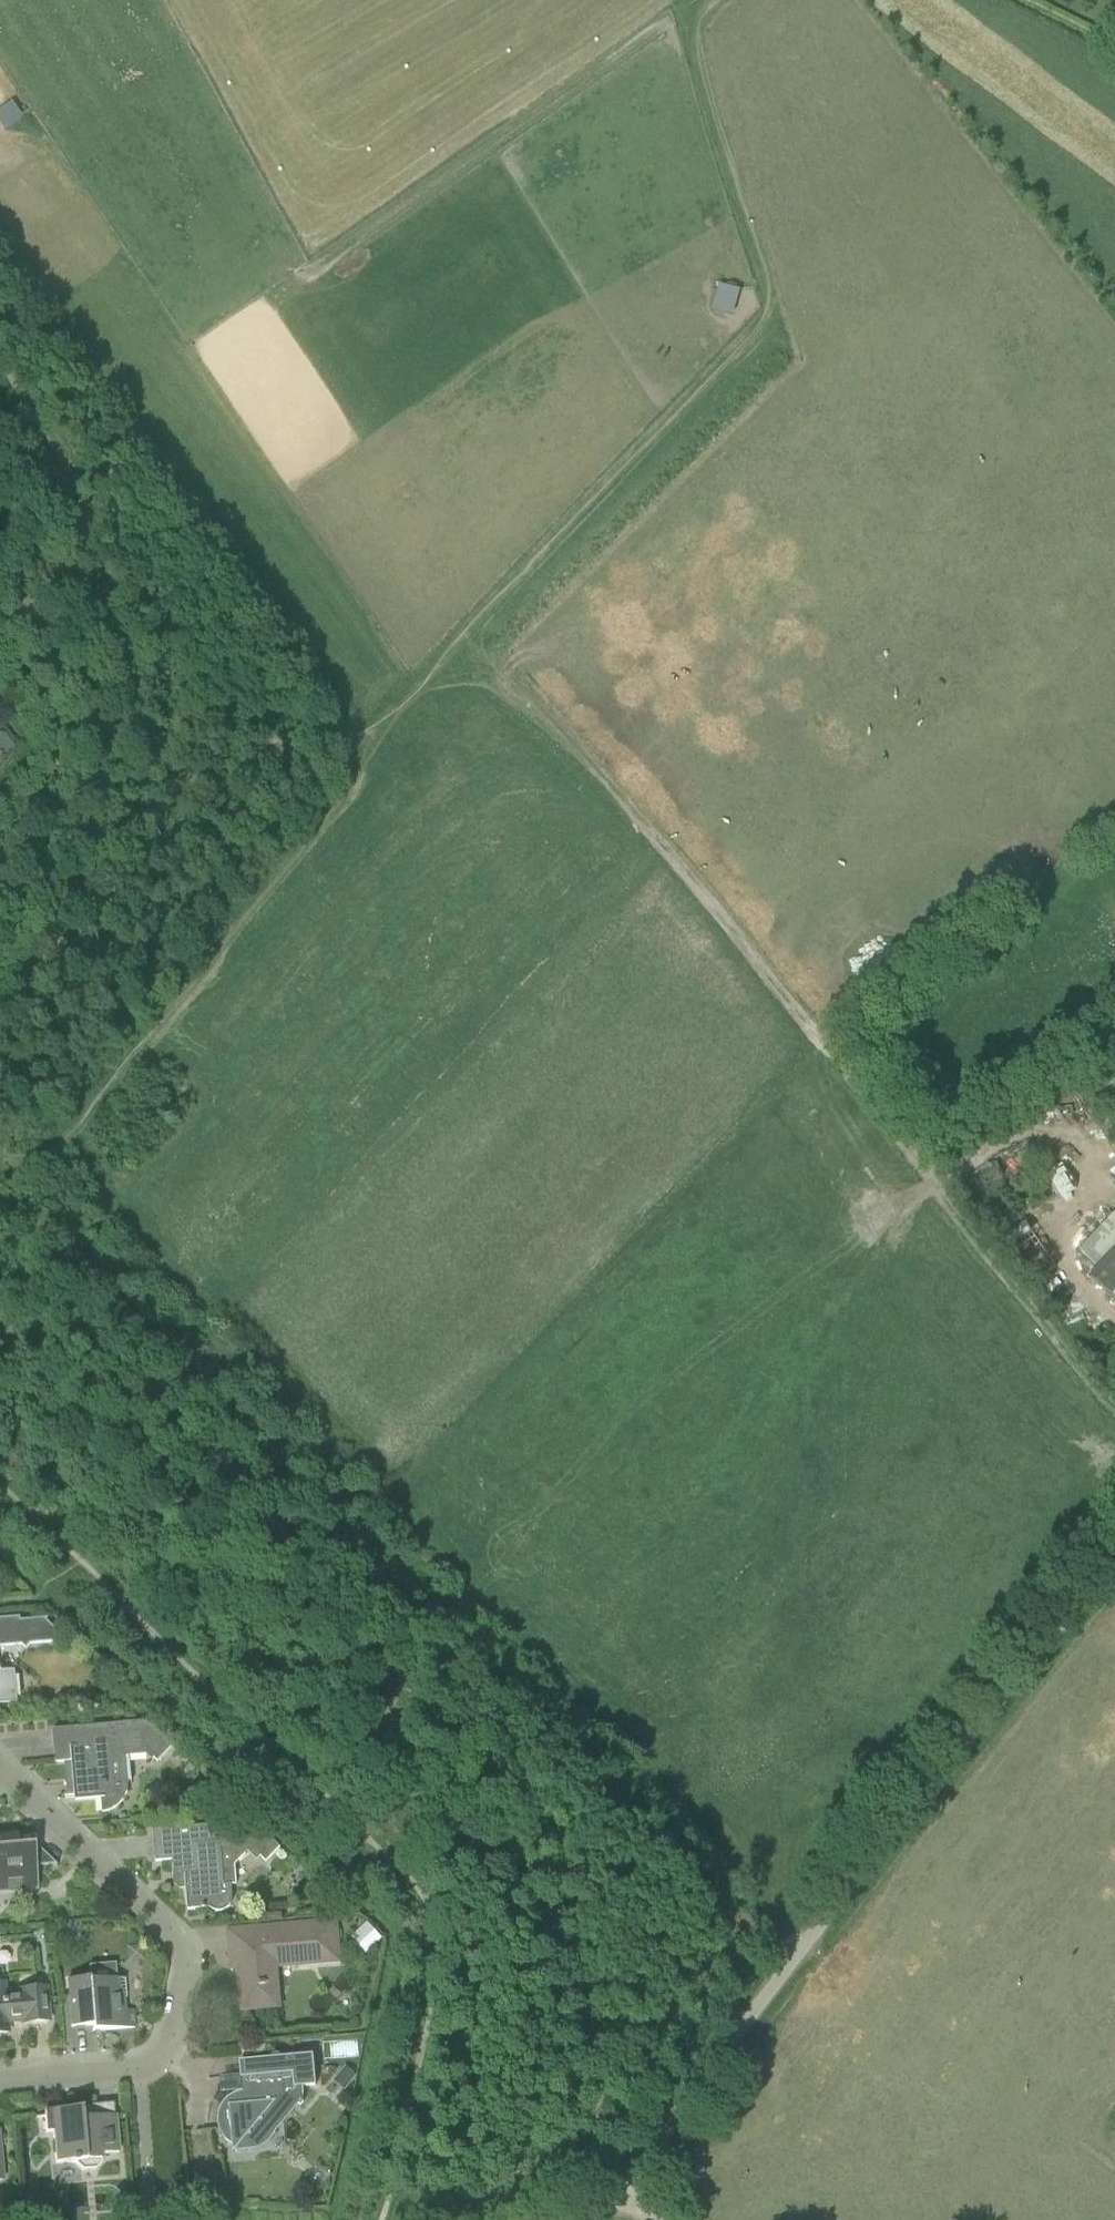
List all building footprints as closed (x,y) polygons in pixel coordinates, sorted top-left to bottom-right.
[(713,311),(731,316),(738,292),(720,286),(713,311)] [(1092,1119),(1109,1146),(1114,1143),(1114,1105),(1092,1119)] [(1090,1278),(1104,1291),(1114,1280),(1114,1251),(1090,1278)] [(22,1646),(26,1649),(30,1645),(58,1642),(58,1633),(46,1621),(48,1619),(20,1621),(20,1618),(0,1620),(0,1647),(22,1646)] [(17,1704),(15,1671),(1,1672),(0,1668),(0,1705),(17,1704)] [(74,1728),(52,1730),(55,1763),(72,1762),(75,1801),(101,1799),(102,1813),(104,1813),(107,1812),(109,1812),(111,1811),(114,1809),(116,1808),(118,1807),(119,1805),(121,1803),(123,1801),(124,1799),(125,1797),(126,1795),(127,1793),(127,1790),(128,1788),(128,1785),(128,1783),(131,1783),(129,1757),(146,1756),(152,1761),(154,1759),(157,1762),(173,1746),(148,1721),(74,1728)] [(174,1829),(152,1830),(155,1862),(172,1861),(173,1876),(184,1876),(187,1911),(209,1909),(210,1909),(211,1910),(212,1911),(213,1911),(214,1912),(215,1912),(217,1912),(218,1912),(219,1912),(220,1912),(221,1912),(222,1912),(224,1911),(225,1911),(226,1910),(227,1909),(228,1908),(229,1907),(230,1906),(230,1905),(231,1903),(231,1902),(231,1901),(232,1900),(232,1899),(230,1885),(236,1884),(234,1865),(251,1848),(251,1849),(265,1862),(280,1848),(252,1822),(174,1829)] [(14,1889),(36,1887),(34,1867),(53,1865),(57,1870),(58,1868),(39,1850),(33,1851),(32,1845),(18,1847),(17,1832),(0,1834),(0,1891),(14,1889)] [(330,1892),(315,1893),(316,1912),(331,1911),(330,1892)] [(249,1930),(227,1932),(230,1960),(238,1959),(239,1971),(243,2009),(265,2007),(277,2006),(273,1961),(292,1959),(292,1966),(321,1963),(339,1961),(335,1922),(317,1924),(313,1924),(249,1930)] [(89,1978),(67,1980),(71,2028),(91,2026),(92,2032),(100,2031),(125,2029),(134,2029),(132,2011),(124,2012),(123,1999),(126,1999),(125,1979),(89,1982),(89,1978)] [(8,2033),(7,2022),(22,2021),(22,2024),(48,2022),(47,2000),(46,1988),(19,1991),(19,1993),(4,1994),(3,1984),(0,1984),(0,2034),(8,2033)] [(230,2144),(232,2146),(233,2152),(236,2149),(253,2148),(255,2148),(257,2147),(259,2147),(263,2145),(265,2144),(266,2143),(268,2141),(269,2140),(270,2138),(272,2136),(273,2135),(273,2133),(274,2131),(274,2129),(275,2127),(275,2125),(275,2122),(274,2120),(273,2105),(286,2089),(315,2086),(313,2056),(281,2059),(281,2058),(281,2057),(280,2056),(278,2055),(276,2055),(275,2055),(273,2056),(272,2056),(271,2058),(271,2059),(271,2060),(240,2062),(242,2092),(238,2093),(235,2094),(231,2096),(228,2099),(225,2102),(222,2105),(220,2109),(219,2111),(219,2113),(218,2115),(218,2118),(218,2121),(218,2123),(218,2126),(219,2129),(220,2131),(221,2133),(222,2135),(223,2137),(225,2139),(226,2141),(228,2143),(230,2144)] [(345,2068),(335,2080),(346,2089),(356,2077),(345,2068)] [(54,2111),(43,2112),(44,2116),(45,2134),(53,2133),(55,2155),(55,2164),(73,2163),(73,2164),(76,2164),(76,2166),(82,2171),(95,2170),(100,2163),(99,2155),(118,2153),(115,2116),(114,2116),(96,2117),(95,2112),(81,2113),(81,2109),(80,2109),(54,2111)]
